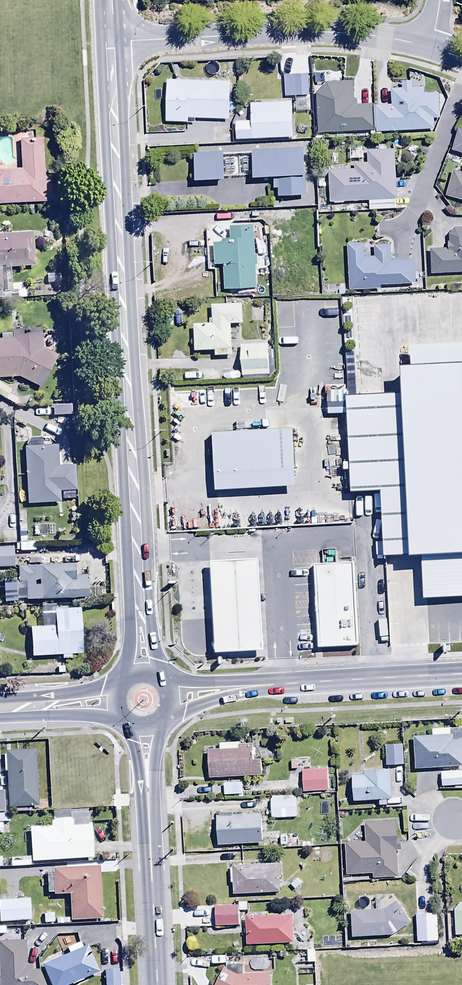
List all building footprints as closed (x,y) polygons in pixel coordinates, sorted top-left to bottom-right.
[(309,76),(284,77),(284,98),(309,97),(309,76)] [(230,83),(168,80),(166,123),(195,124),(195,120),(229,121),(230,83)] [(328,83),(317,95),(318,134),(373,132),(372,105),(357,106),(357,99),(355,99),(355,82),(328,83)] [(374,107),(376,134),(433,131),(433,121),(439,121),(437,95),(425,96),(424,88),(412,89),(412,84),(401,84),(401,89),(390,90),(391,106),(374,107)] [(236,123),(237,141),(294,138),(292,102),(250,104),(251,122),(236,123)] [(452,151),(461,153),(461,129),(459,128),(452,151)] [(0,172),(0,206),(46,203),(42,139),(19,140),(21,171),(0,172)] [(396,210),(394,151),(383,151),(383,148),(350,149),(351,166),(329,167),(330,203),(369,202),(369,211),(396,210)] [(304,150),(253,153),(255,180),(275,178),(275,189),(279,189),(279,198),(307,196),(304,150)] [(224,153),(196,154),(196,180),(225,179),(224,153)] [(453,171),(446,197),(461,201),(461,173),(453,171)] [(225,291),(257,289),(253,225),(229,227),(230,240),(214,241),(215,266),(223,265),(225,291)] [(448,249),(430,250),(431,275),(461,274),(461,229),(455,229),(449,235),(450,242),(448,242),(448,249)] [(0,235),(0,292),(6,291),(4,270),(34,268),(32,233),(0,235)] [(380,290),(380,286),(415,284),(414,260),(391,261),(391,245),(374,246),(375,251),(371,251),(368,253),(368,258),(364,258),(364,245),(347,245),(349,291),(380,290)] [(210,326),(195,326),(195,353),(216,352),(216,357),(232,357),(232,326),(243,326),(243,304),(211,304),(212,320),(210,320),(210,326)] [(18,379),(39,390),(56,359),(42,352),(40,330),(12,332),(12,336),(0,337),(1,350),(0,350),(0,380),(18,379)] [(387,347),(389,393),(333,395),(335,488),(368,487),(369,552),(410,551),(411,592),(461,591),(461,345),(387,347)] [(269,346),(242,346),(242,378),(269,377),(269,346)] [(0,384),(0,399),(13,406),(17,400),(9,396),(12,391),(0,384)] [(273,429),(201,431),(202,486),(274,485),(273,429)] [(58,447),(25,448),(26,507),(60,506),(59,494),(75,493),(75,468),(58,468),(58,447)] [(0,548),(0,570),(13,569),(13,548),(0,548)] [(263,646),(258,556),(212,559),(217,649),(263,646)] [(359,643),(355,560),(316,562),(321,645),(359,643)] [(74,565),(17,568),(18,587),(15,587),(16,602),(87,599),(86,577),(75,577),(74,565)] [(82,656),(80,609),(55,610),(55,618),(45,618),(46,628),(31,629),(32,658),(61,657),(61,660),(71,660),(71,656),(82,656)] [(415,771),(461,768),(461,741),(453,741),(453,736),(447,736),(446,731),(432,732),(432,737),(414,738),(415,771)] [(208,752),(209,780),(262,777),(261,761),(252,761),(251,745),(239,746),(239,743),(220,744),(220,751),(208,752)] [(402,746),(385,747),(386,767),(404,766),(402,746)] [(306,759),(291,760),(291,772),(307,771),(306,759)] [(328,771),(302,772),(303,794),(329,793),(328,771)] [(353,777),(354,803),(379,802),(380,808),(393,807),(391,772),(364,773),(364,777),(353,777)] [(440,774),(441,789),(461,788),(461,773),(440,774)] [(243,783),(223,784),(224,797),(238,796),(238,800),(243,799),(243,783)] [(296,799),(270,800),(271,820),(297,819),(296,799)] [(29,829),(32,863),(94,859),(92,827),(72,829),(71,820),(68,820),(68,812),(53,813),(54,820),(50,821),(51,827),(29,829)] [(0,815),(0,836),(11,836),(10,815),(0,815)] [(262,815),(217,817),(219,846),(264,845),(262,815)] [(398,878),(397,852),(401,851),(400,824),(365,825),(365,845),(346,846),(347,876),(373,875),(373,879),(398,878)] [(30,858),(11,858),(11,868),(30,868),(30,858)] [(278,865),(233,867),(233,870),(231,870),(231,885),(233,885),(233,896),(279,895),(278,865)] [(101,922),(100,869),(54,869),(54,876),(48,876),(49,895),(55,895),(55,897),(71,897),(71,922),(101,922)] [(30,923),(29,901),(0,902),(0,924),(30,923)] [(352,938),(394,937),(411,923),(395,902),(384,911),(351,913),(352,938)] [(214,908),(215,929),(239,928),(238,914),(248,913),(247,903),(238,903),(239,906),(214,908)] [(460,905),(454,911),(455,937),(461,937),(461,904),(460,905)] [(437,914),(416,915),(417,943),(438,942),(437,914)] [(292,917),(246,919),(247,947),(293,945),(292,917)] [(39,971),(32,972),(32,967),(27,967),(26,942),(0,943),(0,984),(45,984),(39,971)] [(99,973),(87,948),(83,950),(81,944),(67,950),(69,955),(43,967),(51,984),(73,984),(99,973)] [(104,971),(105,984),(122,984),(122,975),(119,975),(119,971),(104,971)] [(238,977),(225,971),(218,984),(271,984),(270,977),(238,977)]
